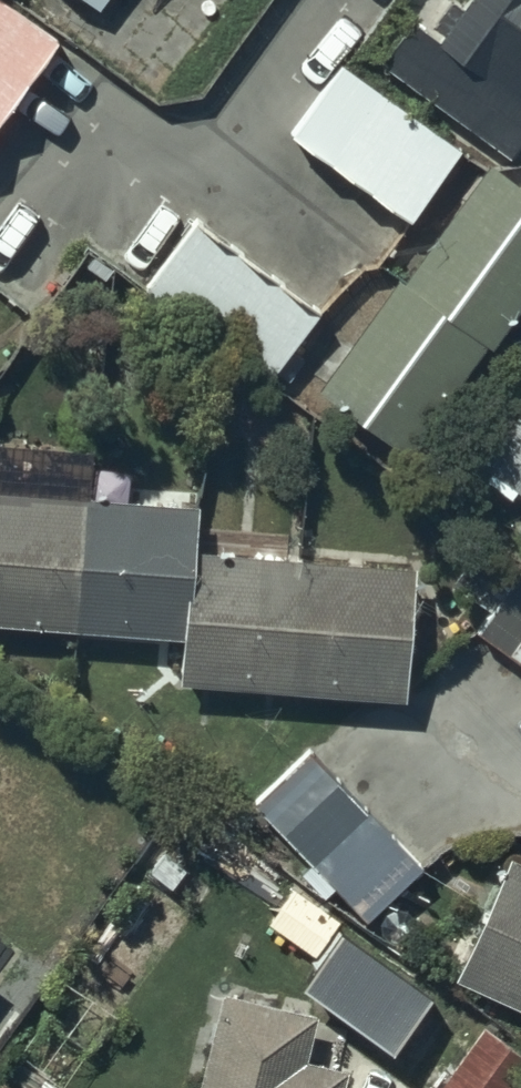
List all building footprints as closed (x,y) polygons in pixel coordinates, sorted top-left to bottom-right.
[(60,34),(13,0),(0,0),(0,116),(60,34)] [(67,32),(90,0),(23,0),(67,32)] [(381,57),(511,153),(520,140),(520,0),(461,0),(437,32),(413,14),(381,57)] [(340,56),(290,126),(414,213),(464,144),(340,56)] [(316,380),(405,445),(488,337),(492,341),(520,302),(520,176),(491,153),(316,380)] [(325,302),(196,213),(145,287),(274,376),(325,302)] [(483,457),(491,462),(482,474),(511,495),(517,486),(520,488),(520,404),(483,457)] [(0,483),(0,618),(184,630),(181,676),(404,691),(413,557),(196,543),(199,494),(0,483)] [(475,623),(520,657),(520,562),(475,623)] [(315,747),(257,800),(365,917),(423,863),(315,747)] [(453,971),(520,1001),(520,854),(509,849),(453,971)] [(520,1077),(520,1069),(385,973),(351,1022),(361,1030),(354,1040),(407,1077),(402,1085),(407,1087),(513,1087),(520,1077)] [(223,984),(197,1087),(346,1087),(352,1061),(307,1050),(318,1008),(223,984)]
